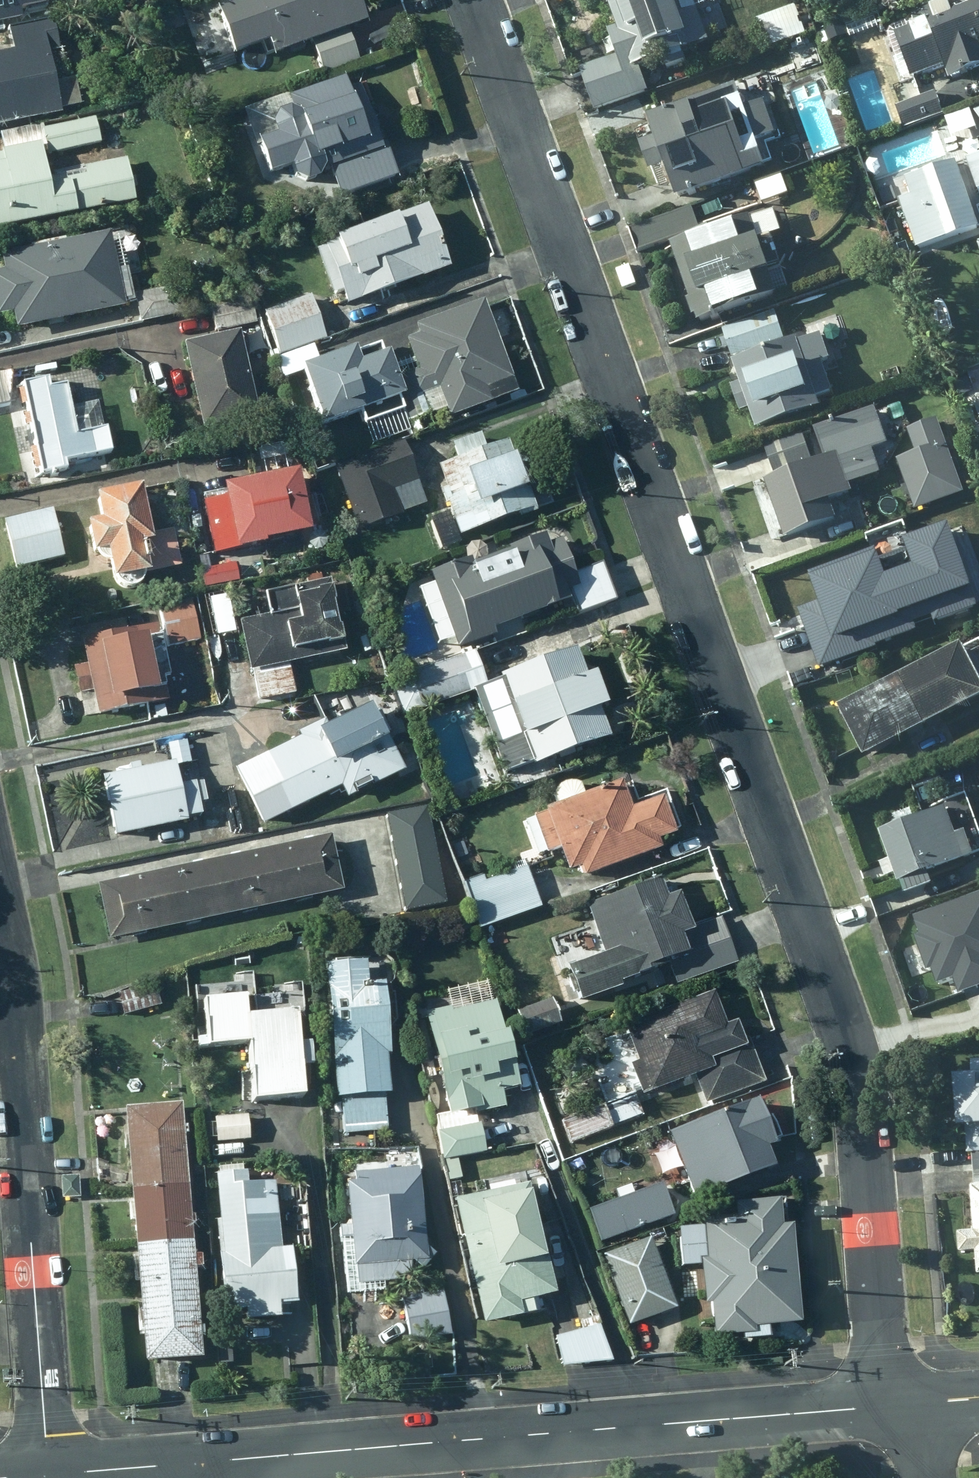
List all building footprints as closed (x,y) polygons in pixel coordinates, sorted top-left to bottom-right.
[(25,20),(23,13),(44,9),(42,0),(0,0),(0,25),(25,20)] [(356,0),(250,0),(250,1),(214,15),(230,57),(265,44),(270,58),(311,43),(323,76),(358,63),(347,32),(365,25),(356,0)] [(580,70),(594,111),(649,93),(642,70),(708,45),(691,0),(607,0),(617,31),(610,33),(611,38),(602,40),(607,55),(616,52),(617,58),(580,70)] [(924,9),(928,22),(895,34),(912,80),(945,68),(951,84),(978,74),(978,0),(950,0),(924,9)] [(747,22),(756,53),(809,38),(800,7),(747,22)] [(59,116),(49,60),(46,41),(57,39),(54,23),(7,31),(12,54),(0,56),(0,126),(59,116)] [(348,184),(392,168),(384,144),(376,146),(363,97),(347,101),(343,85),(289,100),(293,112),(287,114),(276,117),(273,127),(276,143),(257,148),(265,177),(286,171),(291,175),(304,183),(314,180),(318,170),(342,167),(348,184)] [(678,201),(767,171),(758,145),(776,138),(765,105),(746,111),(739,89),(649,119),(655,140),(641,145),(651,174),(667,168),(678,201)] [(937,95),(897,108),(904,130),(944,117),(937,95)] [(99,144),(94,119),(41,131),(47,155),(99,144)] [(133,204),(124,162),(84,170),(86,182),(47,190),(38,150),(0,158),(0,231),(133,204)] [(973,180),(978,194),(978,193),(978,156),(958,164),(957,161),(904,180),(910,197),(898,201),(917,255),(978,233),(978,220),(966,182),(973,180)] [(445,270),(424,211),(322,247),(323,250),(316,252),(332,297),(341,293),(345,304),(445,270)] [(701,326),(779,298),(750,220),(701,238),(692,212),(632,233),(640,257),(671,246),(692,303),(689,305),(695,320),(699,319),(701,326)] [(108,237),(0,258),(0,264),(2,276),(0,276),(0,320),(12,318),(14,330),(122,309),(108,237)] [(132,297),(137,323),(183,314),(178,288),(132,297)] [(324,342),(310,298),(261,315),(276,358),(324,342)] [(514,395),(480,305),(414,329),(417,337),(404,342),(416,372),(404,376),(413,400),(437,391),(449,420),(514,395)] [(211,314),(216,336),(251,327),(245,306),(211,314)] [(258,418),(239,333),(182,346),(200,431),(258,418)] [(821,335),(734,363),(758,432),(821,410),(818,402),(833,396),(822,366),(831,362),(821,335)] [(322,431),(401,401),(385,357),(358,367),(352,353),(300,372),(322,431)] [(10,371),(0,373),(0,402),(10,399),(8,390),(12,388),(10,371)] [(21,387),(41,479),(67,473),(65,466),(112,455),(106,430),(74,437),(63,387),(48,390),(46,381),(21,387)] [(899,463),(882,412),(820,433),(829,461),(764,483),(779,525),(795,520),(799,532),(833,521),(828,508),(855,499),(851,485),(858,483),(872,523),(888,519),(889,521),(939,504),(937,500),(949,495),(945,482),(954,479),(946,457),(924,464),(921,455),(899,463)] [(415,483),(402,443),(335,468),(359,533),(401,518),(391,492),(415,483)] [(531,510),(506,443),(438,468),(447,492),(441,493),(458,538),(531,510)] [(307,537),(295,476),(221,491),(223,498),(201,502),(212,556),(307,537)] [(148,537),(139,492),(93,502),(98,525),(84,528),(91,560),(103,558),(109,584),(178,569),(170,532),(148,537)] [(63,561),(49,512),(2,524),(14,573),(63,561)] [(911,562),(937,554),(926,521),(901,528),(911,562)] [(548,547),(544,538),(507,551),(508,554),(471,566),(470,562),(428,576),(456,653),(491,640),(489,634),(568,604),(565,597),(574,593),(578,605),(574,607),(578,617),(614,604),(601,565),(571,576),(559,543),(548,547)] [(957,546),(939,551),(952,605),(970,600),(957,546)] [(911,614),(888,550),(820,574),(840,631),(870,620),(872,628),(911,614)] [(237,584),(233,565),(209,570),(213,589),(237,584)] [(344,655),(329,584),(264,597),(269,619),(239,626),(249,675),(344,655)] [(226,596),(206,600),(215,639),(234,634),(226,596)] [(191,602),(158,609),(166,650),(199,643),(191,602)] [(956,629),(948,606),(911,619),(919,642),(956,629)] [(95,720),(167,704),(162,683),(168,682),(156,628),(80,645),(95,720)] [(901,680),(928,731),(978,705),(978,681),(962,649),(901,680)] [(485,687),(472,653),(389,683),(401,717),(485,687)] [(504,776),(608,742),(599,715),(603,714),(592,681),(586,683),(578,659),(473,694),(504,776)] [(901,680),(841,711),(867,762),(928,731),(901,680)] [(300,740),(260,759),(288,817),(343,790),(344,793),(354,788),(352,784),(386,767),(376,749),(382,746),(367,715),(328,734),(322,723),(297,735),(300,740)] [(176,787),(173,767),(100,780),(111,841),(184,828),(183,823),(199,821),(192,784),(176,787)] [(580,882),(659,855),(655,845),(671,840),(659,801),(627,812),(619,788),(546,813),(568,877),(577,874),(580,882)] [(446,903),(425,805),(386,813),(407,911),(446,903)] [(949,816),(885,840),(908,901),(935,892),(931,881),(978,864),(971,846),(962,850),(949,816)] [(339,894),(327,842),(269,854),(281,906),(339,894)] [(281,906),(269,854),(211,867),(222,919),(281,906)] [(222,919),(211,867),(153,879),(164,931),(222,919)] [(482,876),(461,883),(479,935),(542,913),(527,868),(484,883),(482,876)] [(164,931),(153,879),(95,892),(106,944),(164,931)] [(659,884),(588,909),(605,958),(568,971),(580,1006),(621,992),(620,989),(689,965),(680,940),(690,937),(678,899),(666,904),(659,884)] [(914,914),(920,932),(914,934),(926,967),(930,965),(935,982),(951,976),(957,993),(978,985),(978,890),(914,914)] [(365,968),(323,970),(334,1105),(339,1104),(342,1137),(385,1133),(383,1101),(389,1100),(380,989),(366,990),(365,968)] [(119,993),(123,1014),(161,1006),(156,985),(119,993)] [(724,1031),(713,998),(623,1030),(636,1066),(630,1068),(642,1098),(697,1078),(708,1106),(764,1086),(748,1041),(741,1044),(735,1027),(724,1031)] [(302,1104),(296,1016),(245,1019),(243,999),(200,1003),(204,1052),(246,1049),(251,1108),(302,1104)] [(548,1001),(515,1013),(525,1038),(558,1025),(548,1001)] [(516,1093),(494,1007),(450,1018),(448,1013),(423,1019),(449,1123),(475,1116),(476,1121),(504,1114),(500,1097),(516,1093)] [(978,1158),(978,1081),(955,1084),(960,1138),(970,1137),(973,1159),(978,1158)] [(568,1144),(641,1118),(633,1095),(560,1121),(568,1144)] [(773,1150),(757,1106),(675,1136),(688,1172),(705,1166),(714,1191),(770,1171),(764,1153),(773,1150)] [(177,1109),(120,1114),(125,1178),(182,1173),(177,1109)] [(243,1119),(213,1122),(215,1147),(246,1144),(243,1119)] [(446,1167),(485,1158),(478,1128),(439,1138),(446,1167)] [(425,1267),(416,1170),(353,1176),(354,1186),(344,1186),(354,1293),(410,1287),(408,1269),(425,1267)] [(182,1173),(125,1178),(130,1242),(187,1238),(182,1173)] [(77,1176),(58,1178),(60,1201),(79,1200),(77,1176)] [(214,1179),(220,1260),(278,1255),(272,1186),(245,1188),(245,1177),(214,1179)] [(529,1187),(455,1203),(482,1329),(520,1321),(516,1306),(553,1298),(529,1187)] [(972,1190),(976,1234),(959,1235),(961,1255),(977,1254),(978,1279),(978,1189),(972,1190)] [(682,1216),(676,1198),(638,1211),(645,1230),(682,1216)] [(801,1330),(790,1230),(781,1231),(778,1203),(733,1208),(734,1222),(709,1224),(711,1237),(703,1238),(706,1263),(699,1264),(704,1311),(710,1310),(713,1344),(754,1340),(754,1335),(801,1330)] [(187,1238),(130,1242),(135,1306),(192,1302),(187,1238)] [(675,1314),(650,1243),(602,1261),(627,1331),(675,1314)] [(289,1255),(278,1255),(220,1260),(224,1315),(242,1314),(243,1326),(277,1323),(277,1311),(293,1309),(289,1255)] [(449,1340),(441,1294),(402,1302),(410,1347),(449,1340)] [(192,1302),(135,1306),(140,1370),(197,1366),(192,1302)] [(574,1330),(556,1336),(563,1362),(578,1361),(613,1358),(599,1321),(574,1330)]
